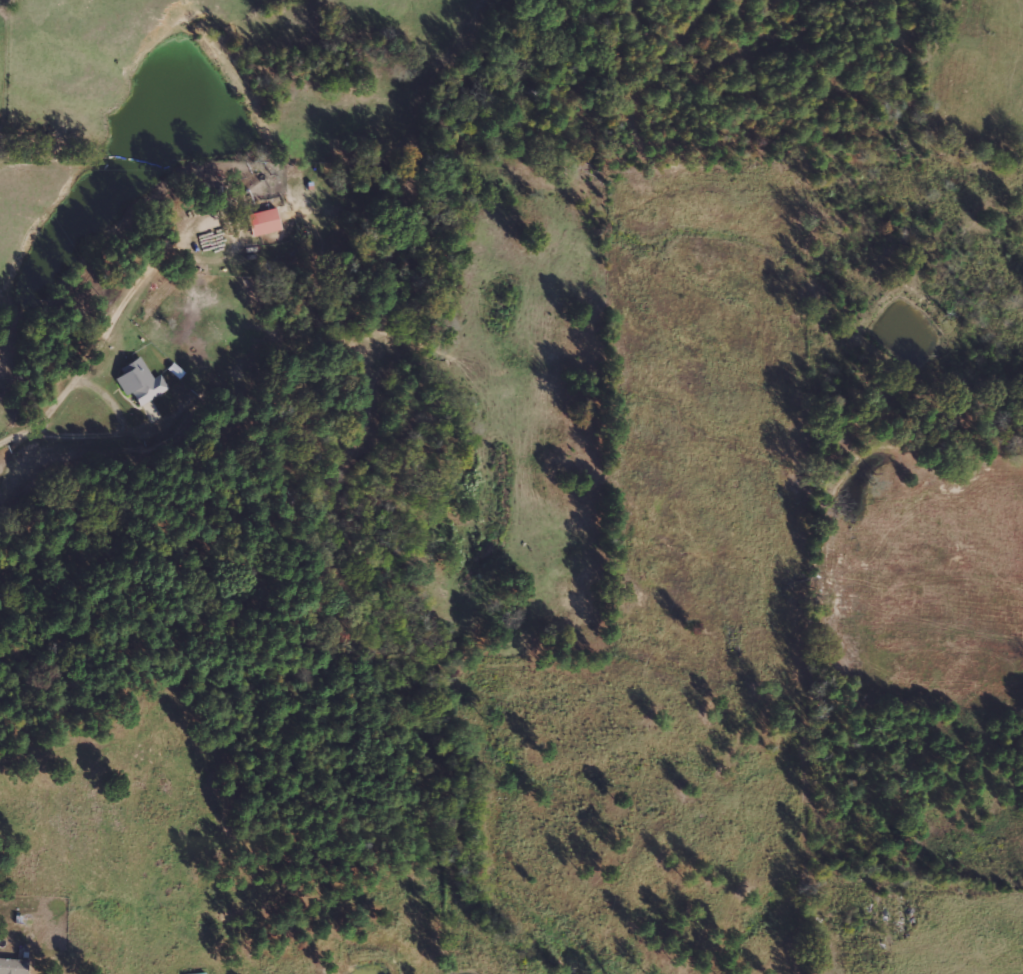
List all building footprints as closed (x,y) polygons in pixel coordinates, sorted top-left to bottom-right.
[(253,236),(282,230),(278,208),(248,214),(253,236)] [(169,389),(160,374),(154,378),(141,357),(120,369),(123,374),(115,379),(126,396),(132,392),(141,406),(169,389)] [(28,960),(0,959),(0,973),(28,973),(28,960)]
